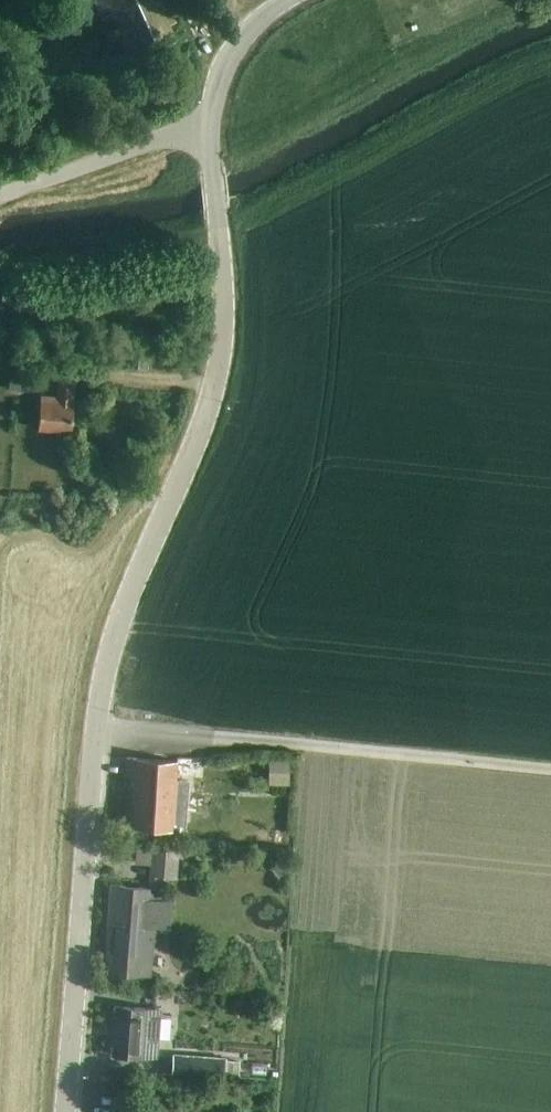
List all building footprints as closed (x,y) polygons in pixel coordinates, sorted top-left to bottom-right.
[(142,49),(146,57),(178,39),(163,10),(170,6),(166,0),(99,0),(118,34),(105,39),(116,61),(142,49)] [(148,367),(149,356),(139,355),(138,366),(148,367)] [(10,378),(9,390),(20,391),(21,379),(10,378)] [(70,428),(73,380),(55,379),(54,394),(38,393),(36,426),(70,428)] [(288,757),(267,757),(267,783),(288,783),(288,757)] [(182,827),(186,781),(175,780),(176,763),(124,759),(123,773),(133,774),(128,828),(169,832),(170,826),(182,827)] [(110,885),(104,964),(108,964),(117,965),(117,974),(151,977),(153,956),(148,956),(149,944),(154,944),(154,941),(159,941),(160,931),(169,932),(172,901),(162,900),(163,889),(159,889),(160,875),(177,877),(179,851),(151,849),(150,865),(148,888),(110,885)] [(115,1006),(112,1055),(157,1058),(160,1009),(115,1006)] [(174,1055),(173,1073),(225,1077),(227,1058),(174,1055)] [(267,1063),(253,1062),(252,1073),(266,1074),(267,1063)]
